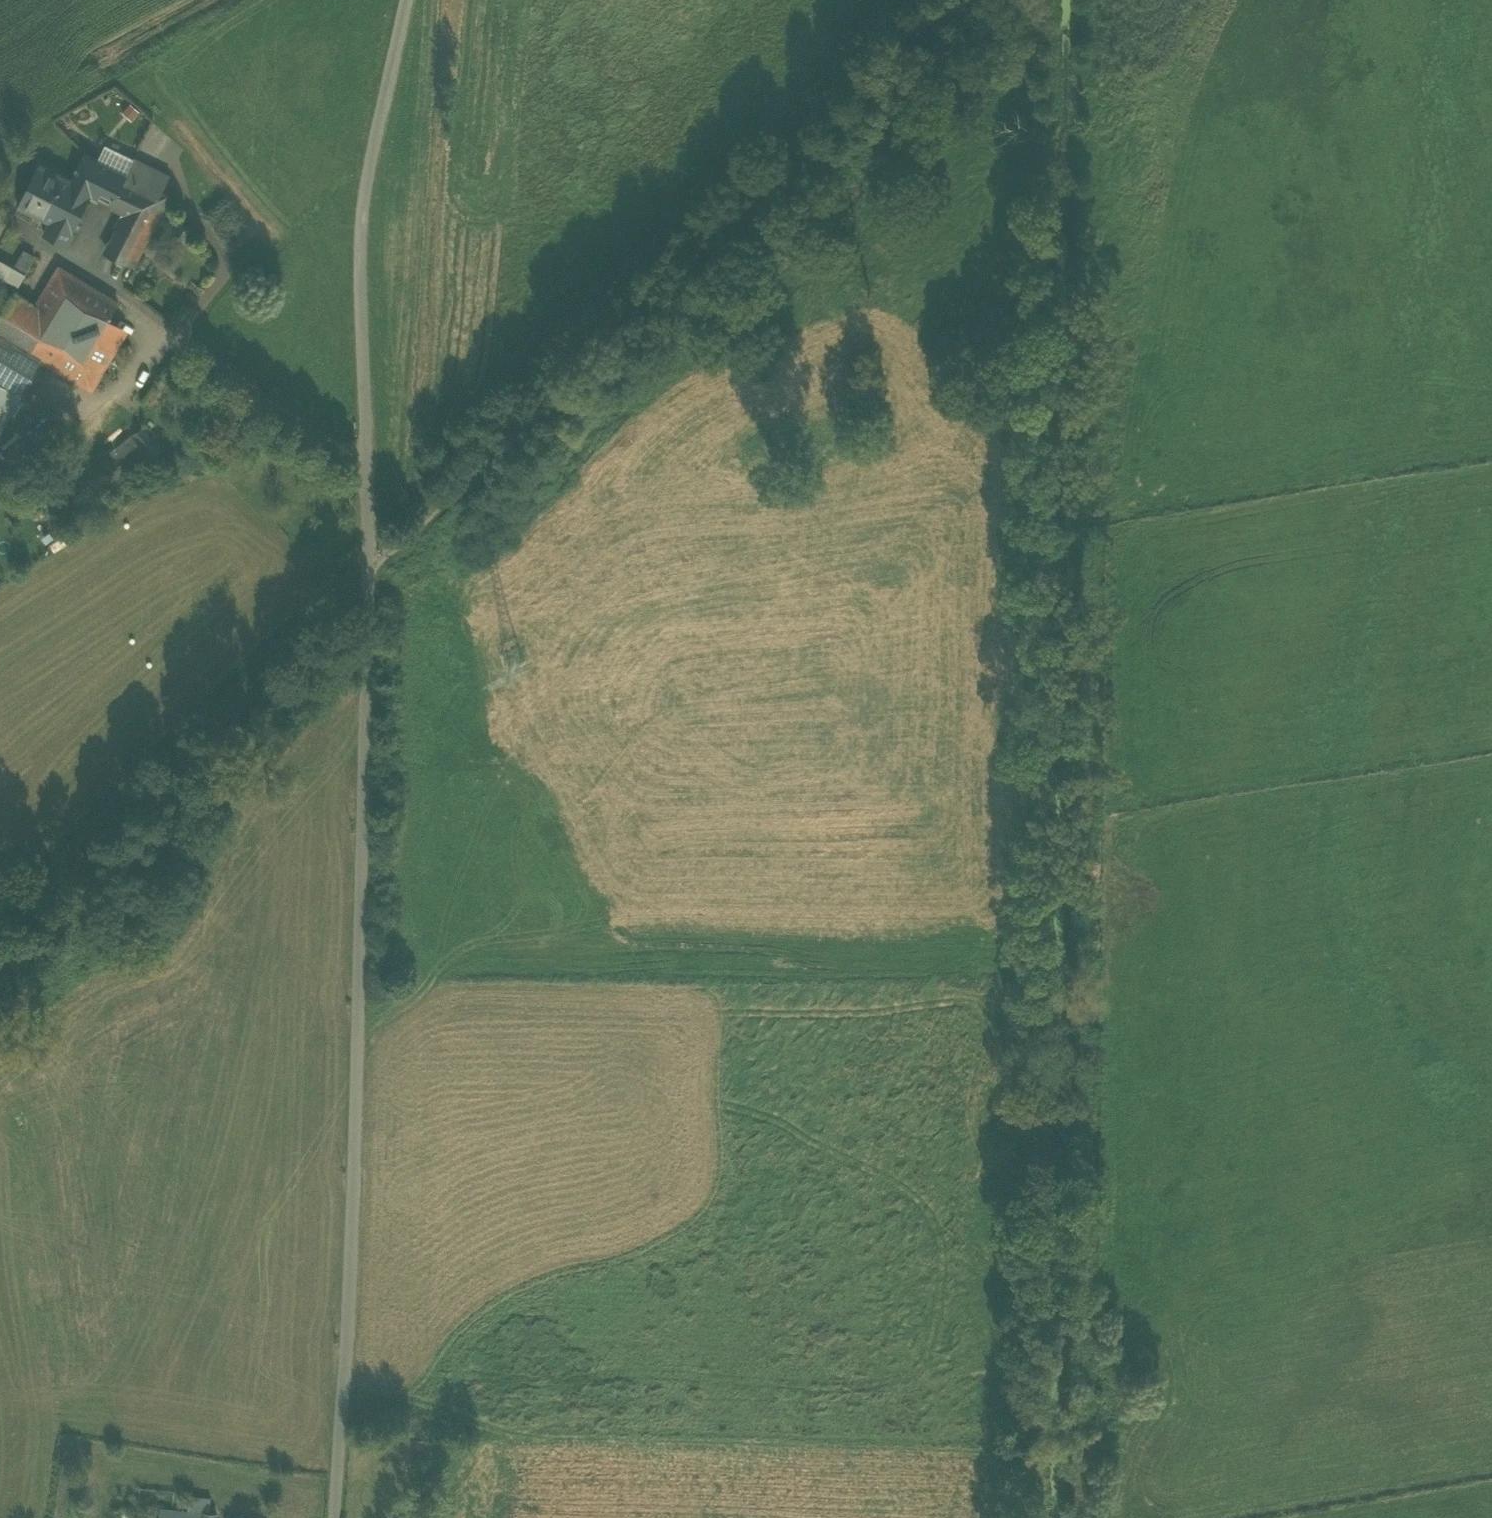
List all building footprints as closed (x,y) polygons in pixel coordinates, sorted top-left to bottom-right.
[(95,164),(106,169),(126,179),(131,169),(136,159),(106,144),(95,164)] [(131,169),(126,179),(160,197),(172,174),(138,156),(136,159),(131,169)] [(84,158),(72,180),(50,223),(44,233),(66,244),(93,194),(106,169),(95,164),(84,158)] [(19,207),(50,223),(72,180),(42,165),(19,207)] [(113,204),(126,179),(106,169),(93,194),(113,204)] [(160,197),(126,179),(113,204),(124,210),(115,227),(120,230),(101,267),(126,280),(167,201),(161,198),(160,197)] [(24,275),(15,270),(25,252),(20,250),(12,265),(4,278),(0,285),(0,287),(13,294),(24,275)] [(34,258),(25,252),(15,270),(24,275),(34,258)] [(4,278),(12,265),(0,258),(0,275),(4,278)] [(34,307),(49,317),(75,277),(60,267),(34,307)] [(18,322),(9,337),(27,348),(46,360),(88,387),(90,384),(97,373),(119,339),(102,328),(118,304),(75,277),(49,317),(58,322),(56,324),(61,327),(51,343),(18,322)] [(51,343),(61,327),(56,324),(58,322),(49,317),(34,307),(13,294),(0,317),(0,331),(9,337),(18,322),(51,343)] [(10,375),(27,348),(9,337),(0,331),(0,381),(4,384),(10,375)] [(46,360),(27,348),(10,375),(4,384),(22,394),(23,395),(46,360)] [(22,394),(4,384),(0,381),(0,433),(22,394)] [(152,437),(143,425),(133,433),(142,445),(152,437)] [(152,437),(142,445),(152,457),(162,449),(152,437)] [(217,1513),(207,1511),(204,1511),(154,1503),(152,1517),(156,1517),(216,1517),(217,1513)]
